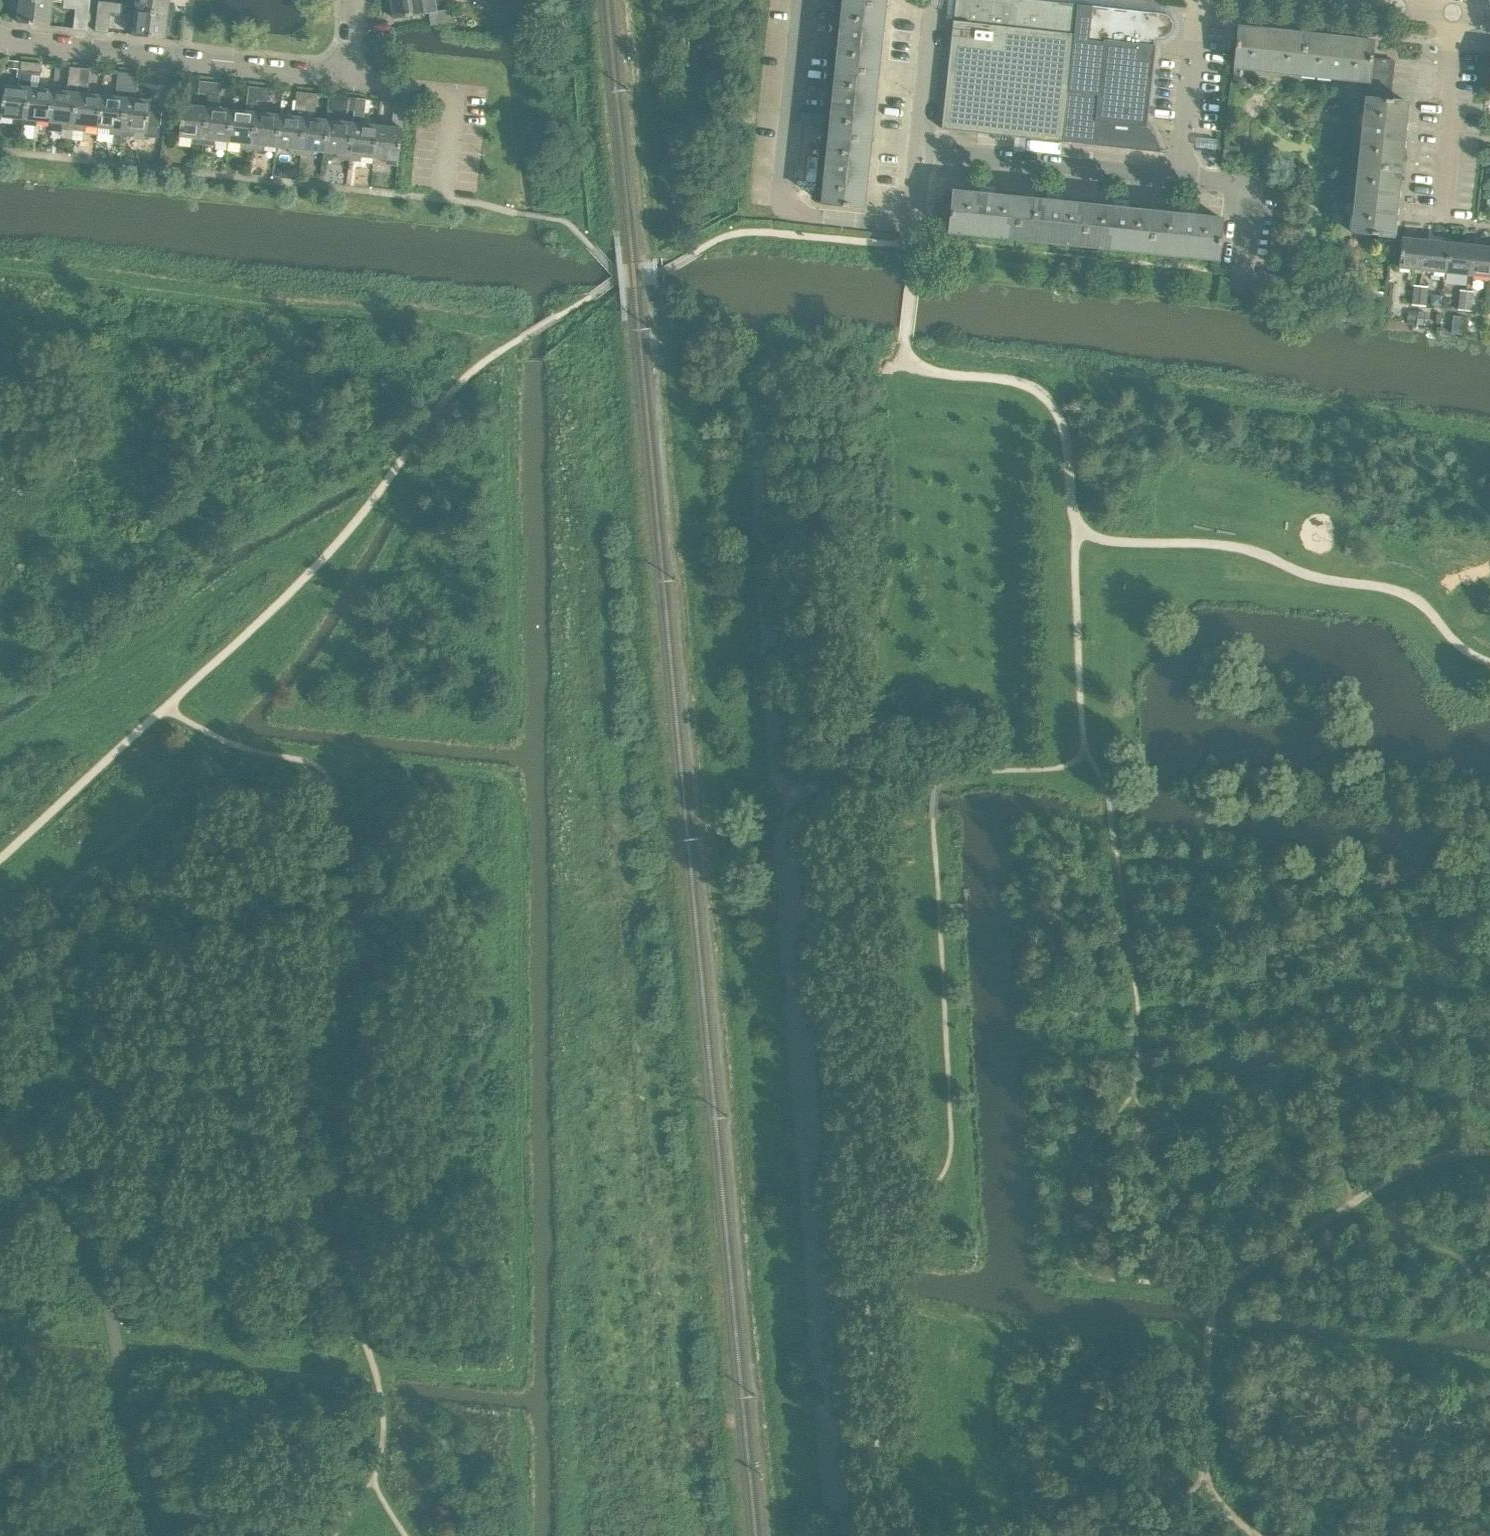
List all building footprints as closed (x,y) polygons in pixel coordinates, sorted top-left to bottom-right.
[(13,7),(19,7),(17,22),(49,26),(52,1),(42,0),(14,0),(13,7)] [(64,8),(76,9),(77,0),(65,0),(64,2),(64,8)] [(73,28),(87,30),(90,0),(89,0),(77,0),(76,9),(73,28)] [(135,10),(173,15),(174,5),(168,4),(169,0),(136,0),(135,10)] [(385,6),(391,5),(392,18),(425,14),(429,13),(429,12),(436,11),(435,0),(384,0),(385,6)] [(842,0),(835,68),(876,72),(883,4),(842,0)] [(941,128),(1158,151),(1158,149),(1156,142),(1154,136),(1150,130),(1145,125),(1155,35),(1159,36),(1161,35),(1162,35),(1165,34),(1167,33),(1168,33),(1169,31),(1170,30),(1171,28),(1171,27),(1172,26),(1172,25),(1172,24),(1172,22),(1171,19),(1170,17),(1170,16),(1168,15),(1167,13),(1165,12),(1163,11),(1160,11),(1083,3),(1053,0),(955,0),(953,19),(952,19),(952,20),(953,20),(941,128)] [(97,1),(94,31),(107,32),(110,13),(111,3),(97,1)] [(112,3),(110,13),(122,14),(122,9),(123,4),(112,3)] [(436,11),(429,12),(429,13),(430,25),(453,22),(452,9),(436,11)] [(135,10),(132,35),(164,39),(166,24),(171,24),(173,15),(135,10)] [(1232,66),(1300,74),(1304,33),(1236,26),(1232,66)] [(1304,33),(1300,74),(1368,81),(1369,70),(1370,58),(1372,41),(1304,33)] [(1370,58),(1369,70),(1393,73),(1394,60),(1370,58)] [(21,62),(9,60),(8,68),(20,69),(21,62)] [(24,124),(31,62),(21,61),(18,86),(4,84),(0,113),(0,116),(13,117),(12,123),(24,124)] [(31,62),(24,124),(36,126),(37,120),(49,121),(53,90),(39,88),(42,64),(31,62)] [(53,90),(49,121),(61,123),(61,129),(73,130),(80,68),(69,66),(66,91),(53,90)] [(80,68),(73,130),(84,131),(85,125),(98,127),(101,95),(87,94),(89,69),(80,68)] [(832,94),(828,135),(869,139),(876,72),(835,68),(832,94)] [(1369,70),(1368,81),(1367,83),(1391,86),(1393,73),(1369,70)] [(101,95),(98,127),(109,128),(108,134),(121,135),(128,73),(118,72),(115,97),(101,95)] [(128,73),(121,135),(133,136),(133,131),(146,132),(145,136),(158,137),(161,106),(149,104),(149,101),(135,99),(138,74),(128,73)] [(190,143),(203,144),(209,82),(199,81),(197,93),(208,94),(206,107),(181,104),(178,136),(191,137),(190,143)] [(209,82),(203,144),(214,146),(215,140),(227,141),(230,110),(217,108),(220,83),(209,82)] [(1367,83),(1366,96),(1390,99),(1391,86),(1367,83)] [(230,110),(227,141),(238,143),(238,148),(250,150),(257,88),(248,86),(244,111),(230,110)] [(257,88),(250,150),(261,151),(262,145),(275,146),(279,115),(255,112),(256,100),(267,101),(268,89),(257,88)] [(279,115),(275,146),(287,148),(287,154),(299,155),(306,93),(296,92),(293,117),(279,115)] [(306,93),(299,155),(310,157),(311,151),(325,152),(328,120),(314,119),(316,94),(306,93)] [(1364,96),(1357,164),(1398,169),(1406,100),(1390,99),(1366,96),(1364,96)] [(354,98),(345,97),(343,109),(353,111),(354,98)] [(354,98),(348,161),(359,162),(360,156),(373,157),(376,126),(362,124),(365,100),(354,98)] [(376,126),(373,157),(385,159),(385,165),(397,166),(404,104),(393,103),(390,128),(376,126)] [(335,159),(348,161),(351,123),(328,120),(325,152),(335,153),(335,159)] [(869,139),(828,135),(821,202),(862,207),(869,139)] [(1391,236),(1392,221),(1398,169),(1357,164),(1350,232),(1391,236)] [(948,231),(1015,238),(1020,197),(992,195),(993,191),(981,190),(981,193),(952,190),(948,231)] [(1020,197),(1015,238),(1083,245),(1087,204),(1059,201),(1060,198),(1048,197),(1048,200),(1020,197)] [(936,217),(948,218),(949,202),(937,201),(936,217)] [(1087,204),(1083,245),(1150,252),(1154,211),(1126,208),(1126,205),(1116,204),(1115,207),(1087,204)] [(1154,211),(1150,252),(1217,259),(1221,218),(1193,215),(1193,212),(1183,211),(1182,214),(1154,211)] [(1398,267),(1421,270),(1424,240),(1401,238),(1398,267)] [(1424,240),(1421,270),(1444,272),(1448,243),(1424,240)] [(1445,272),(1468,275),(1471,245),(1448,243),(1445,272)] [(1489,277),(1489,247),(1471,245),(1468,275),(1489,277)] [(1412,285),(1411,295),(1426,297),(1427,287),(1412,285)] [(1459,290),(1458,300),(1472,302),(1473,291),(1459,290)] [(1382,304),(1383,291),(1375,291),(1374,303),(1382,304)] [(1425,306),(1426,297),(1411,295),(1410,304),(1425,306)] [(1471,311),(1472,302),(1458,300),(1457,309),(1471,311)] [(1416,323),(1422,324),(1424,312),(1424,311),(1421,311),(1418,311),(1417,319),(1416,323)] [(1453,316),(1451,333),(1460,334),(1462,317),(1453,316)]
